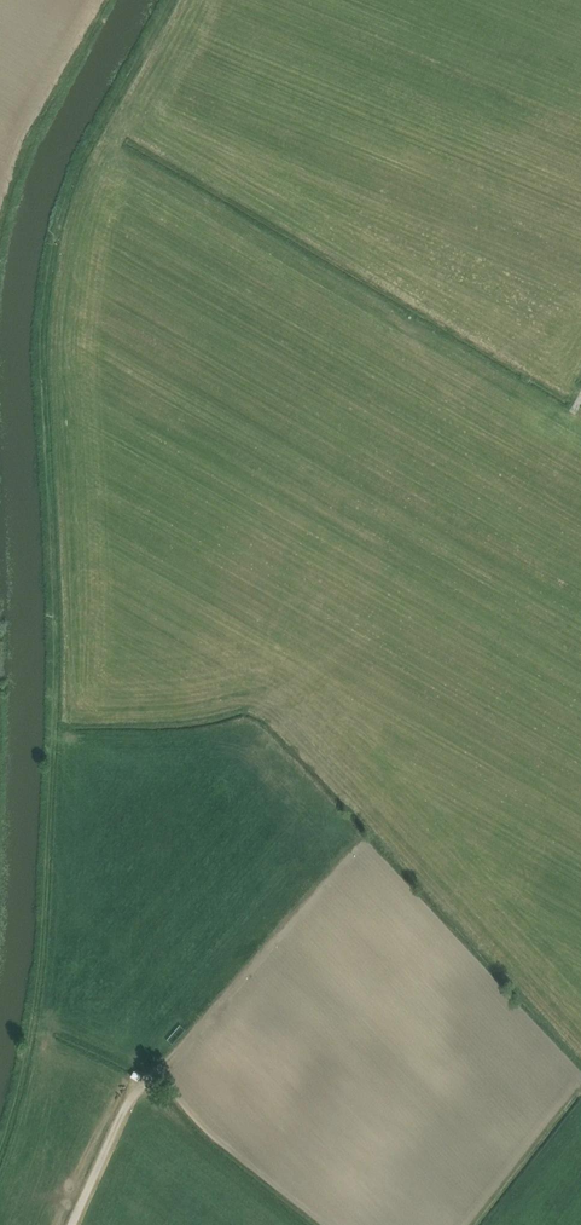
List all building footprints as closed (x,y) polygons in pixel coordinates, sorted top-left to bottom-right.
[(142,1082),(145,1076),(138,1071),(134,1078),(142,1082)]
